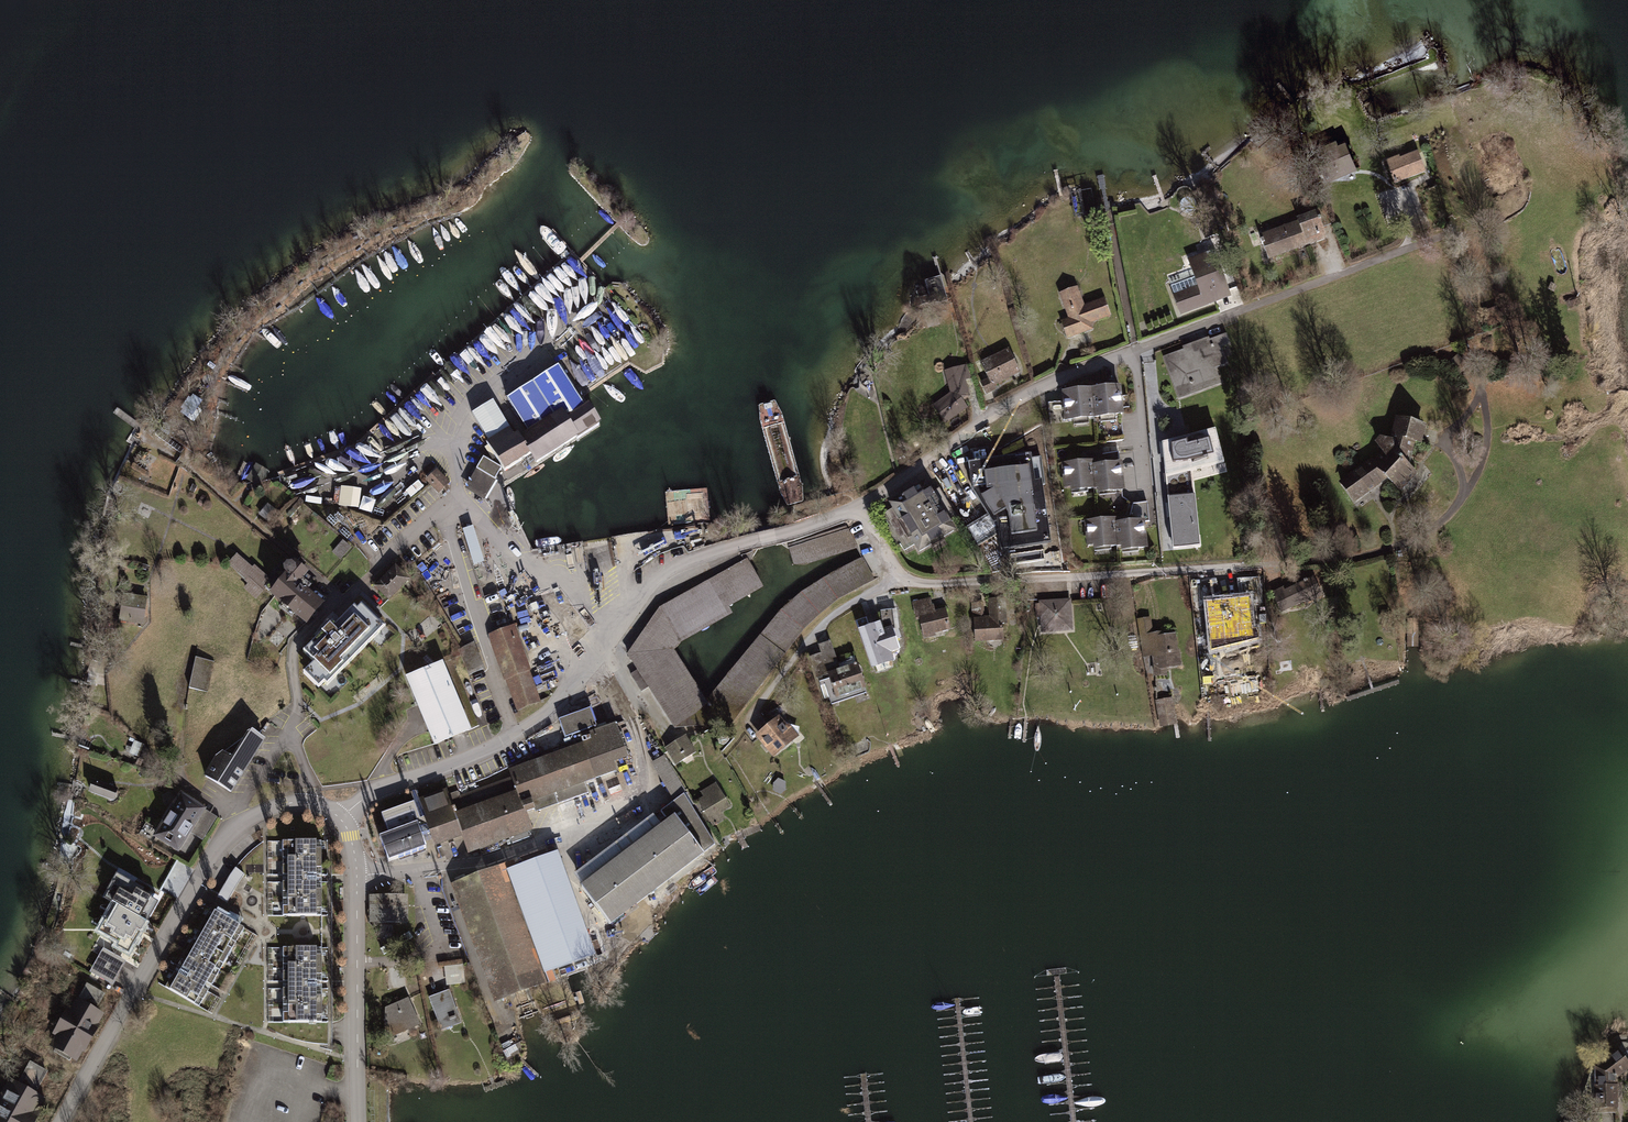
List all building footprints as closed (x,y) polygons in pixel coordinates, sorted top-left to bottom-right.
[(1314,151),(1327,183),(1358,170),(1346,142),(1339,145),(1337,141),(1314,151)] [(1386,160),(1395,183),(1426,171),(1418,150),(1400,157),(1399,155),(1386,160)] [(1319,216),(1262,237),(1272,264),(1329,244),(1319,216)] [(1193,263),(1201,289),(1177,297),(1183,317),(1233,301),(1218,255),(1193,263)] [(1072,324),(1067,326),(1072,340),(1095,331),(1093,326),(1112,318),(1106,301),(1086,308),(1080,291),(1062,297),(1072,324)] [(1223,386),(1217,370),(1231,366),(1225,350),(1232,347),(1228,336),(1165,357),(1180,401),(1223,386)] [(1023,377),(1010,350),(981,365),(994,392),(1023,377)] [(969,412),(961,401),(971,398),(963,369),(947,374),(953,395),(935,406),(948,426),(969,412)] [(1120,387),(1092,390),(1095,422),(1123,419),(1120,387)] [(535,465),(539,471),(602,431),(576,389),(539,412),(549,428),(522,445),(535,465)] [(1092,390),(1064,393),(1067,425),(1095,422),(1092,390)] [(1390,451),(1377,464),(1374,461),(1343,484),(1357,503),(1389,480),(1401,493),(1421,476),(1413,468),(1418,448),(1426,449),(1430,429),(1398,423),(1394,442),(1392,442),(1390,451)] [(514,432),(489,447),(509,481),(535,465),(522,445),(514,432)] [(1214,433),(1172,441),(1179,475),(1220,468),(1214,433)] [(1030,512),(1024,464),(1011,463),(994,475),(998,510),(1014,527),(1030,512)] [(1094,463),(1066,465),(1069,493),(1096,491),(1094,468),(1094,463)] [(1156,465),(1161,551),(1172,550),(1167,464),(1156,465)] [(1125,495),(1123,465),(1094,468),(1096,491),(1097,497),(1125,495)] [(450,486),(438,470),(427,478),(438,494),(450,486)] [(339,504),(359,508),(362,490),(342,486),(339,504)] [(958,538),(928,486),(891,507),(921,559),(958,538)] [(1132,503),(1133,521),(1150,520),(1149,502),(1132,503)] [(1117,521),(1091,524),(1094,554),(1120,551),(1117,526),(1117,521)] [(1145,523),(1117,526),(1120,551),(1121,555),(1148,552),(1145,523)] [(857,551),(850,528),(787,548),(795,571),(857,551)] [(1033,550),(1012,551),(1013,567),(1048,565),(1047,539),(1032,540),(1033,550)] [(342,559),(352,547),(343,540),(334,552),(342,559)] [(229,568),(249,588),(245,592),(257,603),(267,592),(272,587),(241,556),(229,568)] [(766,591),(749,561),(662,611),(628,657),(676,731),(737,728),(807,631),(839,604),(877,584),(864,560),(807,591),(783,611),(708,702),(676,654),(683,646),(735,620),(731,612),(766,591)] [(272,587),(267,592),(307,631),(327,612),(286,573),(272,587)] [(1314,578),(1275,597),(1284,616),(1324,598),(1314,578)] [(144,629),(147,601),(121,598),(118,626),(144,629)] [(1233,632),(1230,601),(1199,604),(1202,635),(1233,632)] [(303,678),(325,699),(389,634),(356,602),(301,657),(313,668),(303,678)] [(992,619),(976,620),(977,644),(1006,642),(1005,628),(1009,627),(1007,602),(991,603),(992,619)] [(1073,602),(1041,604),(1043,633),(1075,631),(1073,602)] [(935,603),(923,606),(931,637),(954,632),(948,610),(938,612),(935,603)] [(883,610),(884,629),(899,629),(898,609),(883,610)] [(515,629),(491,638),(518,714),(543,705),(515,629)] [(895,631),(863,642),(873,672),(893,665),(892,660),(903,656),(895,631)] [(1159,673),(1183,669),(1178,637),(1154,641),(1159,673)] [(833,641),(820,644),(822,654),(812,656),(817,676),(840,670),(833,641)] [(476,646),(458,653),(468,676),(486,669),(476,646)] [(197,656),(189,687),(207,691),(215,660),(197,656)] [(446,667),(408,683),(436,750),(474,734),(446,667)] [(868,695),(860,669),(830,678),(838,703),(868,695)] [(1179,726),(1175,700),(1159,703),(1163,728),(1174,726),(1178,726),(1179,726)] [(592,712),(559,722),(565,741),(598,731),(592,712)] [(799,744),(780,720),(757,739),(776,762),(799,744)] [(510,772),(513,779),(451,801),(465,839),(471,857),(532,835),(524,811),(620,777),(617,770),(631,765),(618,728),(591,738),(593,743),(510,772)] [(233,800),(266,745),(252,736),(218,762),(205,783),(233,800)] [(122,754),(137,759),(142,743),(127,738),(122,754)] [(687,739),(667,752),(676,767),(697,754),(687,739)] [(94,780),(90,793),(115,802),(120,789),(94,780)] [(706,800),(700,803),(714,829),(727,821),(724,816),(733,811),(718,786),(703,794),(706,800)] [(381,840),(391,865),(465,839),(451,801),(448,791),(384,814),(392,836),(381,840)] [(209,813),(181,795),(153,841),(180,858),(209,813)] [(707,863),(677,822),(582,891),(613,932),(707,863)] [(588,869),(578,842),(453,886),(495,1007),(567,982),(587,975),(601,970),(568,876),(588,869)] [(321,919),(321,846),(282,846),(282,919),(321,919)] [(229,903),(244,872),(235,867),(219,898),(229,903)] [(144,929),(158,905),(117,882),(103,906),(116,913),(144,929)] [(408,897),(370,897),(371,926),(409,925),(408,897)] [(247,932),(212,912),(166,992),(210,1013),(247,932)] [(130,954),(144,929),(116,913),(102,938),(130,954)] [(322,1029),(322,951),(283,952),(283,1029),(322,1029)] [(121,969),(102,959),(94,974),(113,984),(121,969)] [(463,983),(463,966),(448,966),(447,983),(463,983)] [(463,1026),(450,992),(429,999),(442,1033),(463,1026)] [(75,1062),(102,1016),(73,999),(47,1046),(75,1062)] [(422,1026),(410,1000),(387,1010),(386,1042),(422,1026)] [(1618,1049),(1596,1067),(1595,1083),(1605,1105),(1618,1104),(1617,1077),(1627,1068),(1627,1061),(1618,1049)] [(46,1069),(29,1060),(16,1083),(7,1078),(0,1091),(0,1121),(34,1121),(40,1111),(37,1109),(44,1096),(34,1091),(46,1069)]
